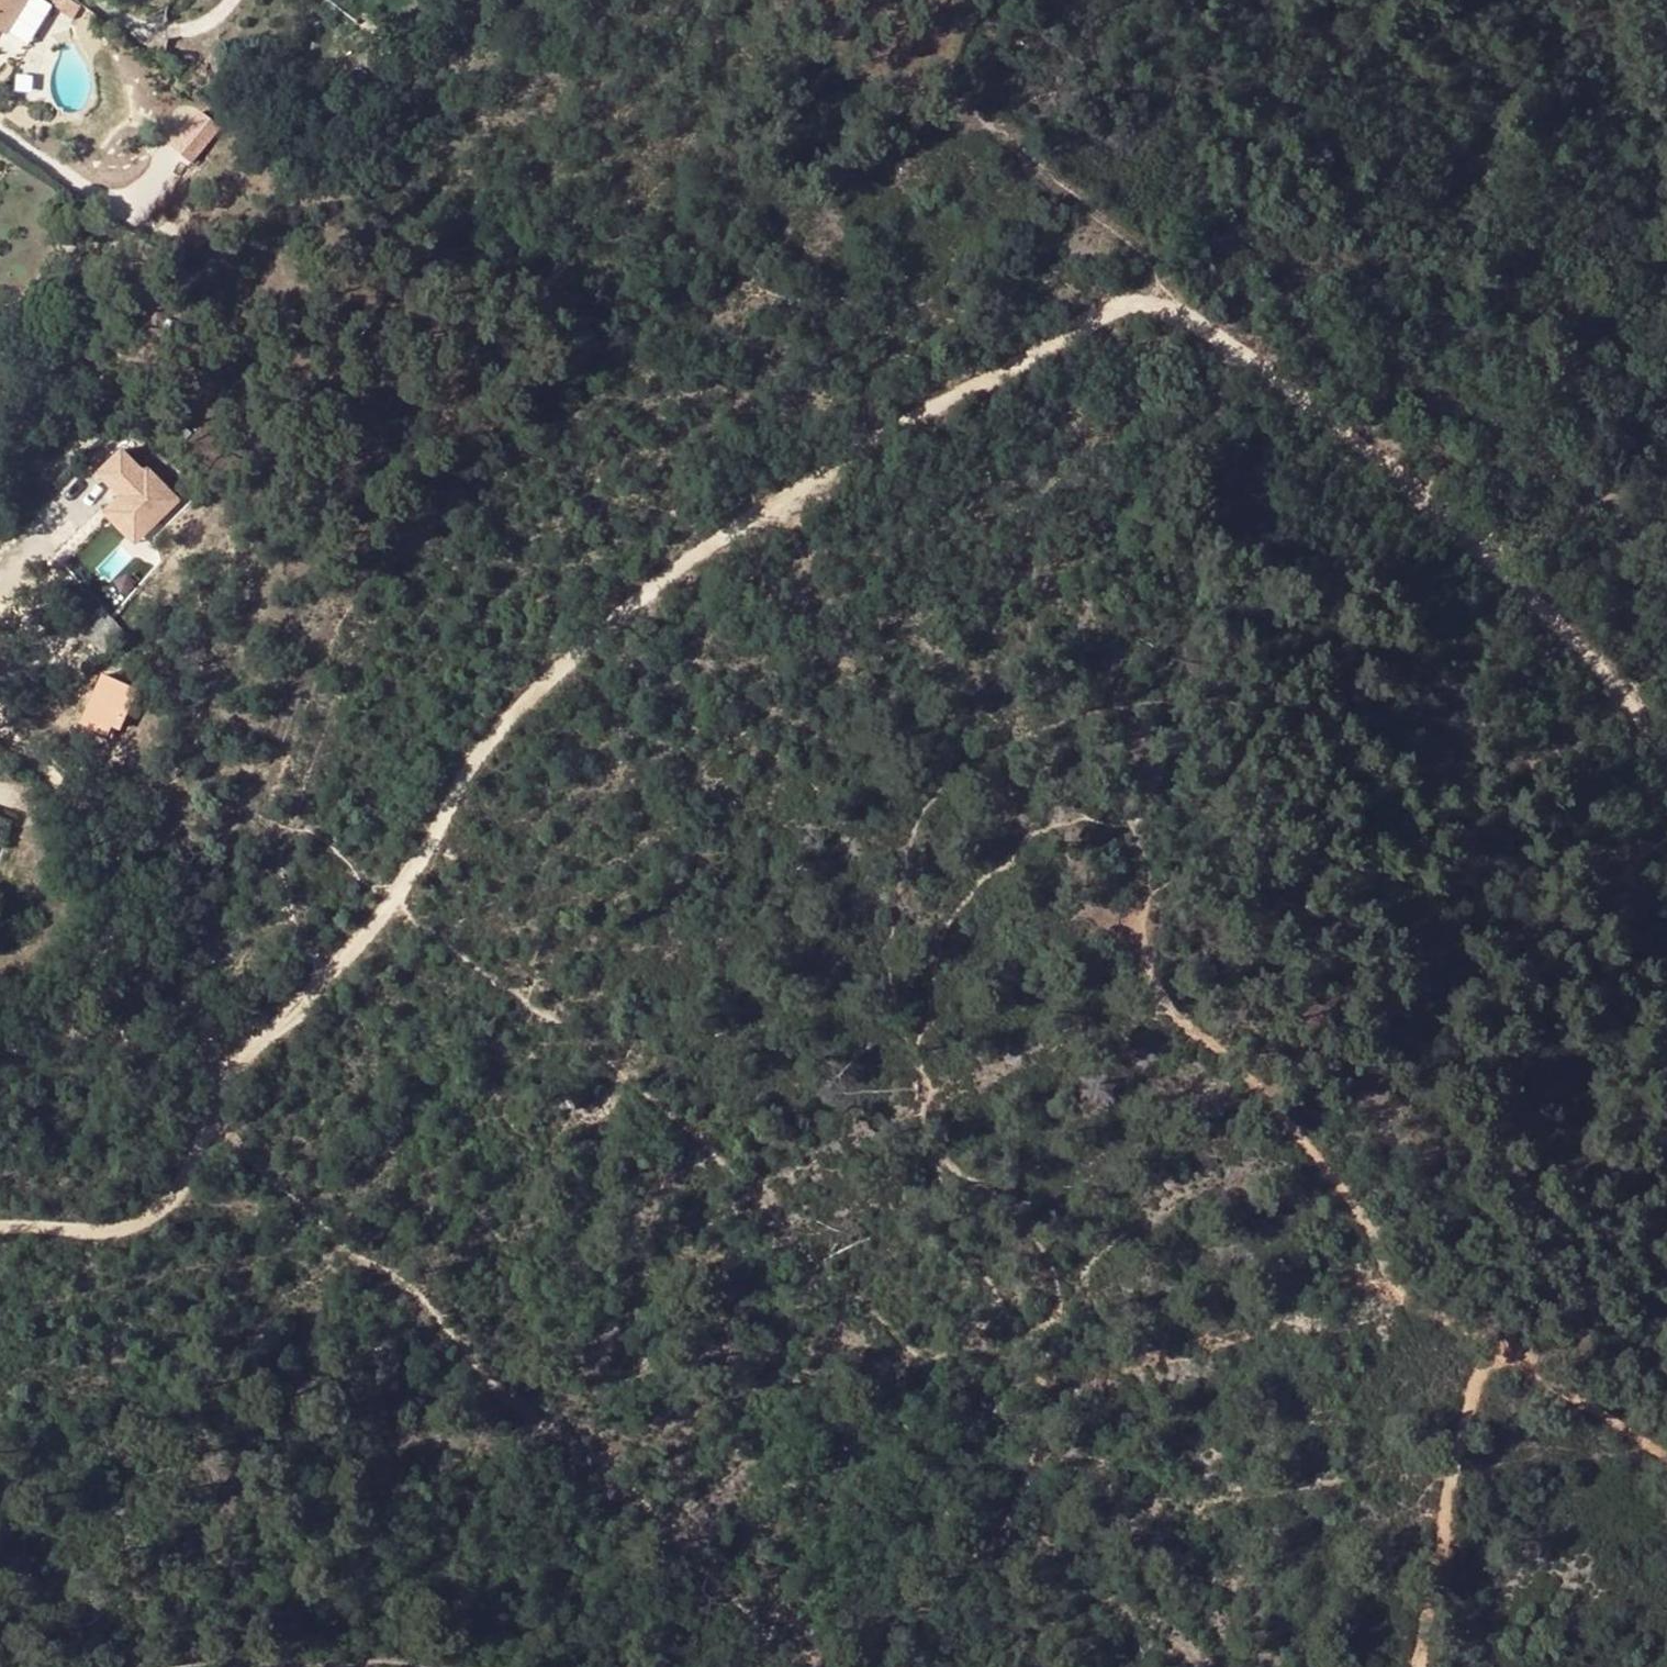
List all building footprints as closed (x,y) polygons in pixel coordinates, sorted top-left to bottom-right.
[(5,32),(26,0),(0,0),(0,28),(5,32)] [(58,9),(64,0),(45,0),(44,0),(58,9)] [(59,11),(73,20),(81,5),(71,0),(66,0),(59,11)] [(204,132),(189,154),(209,167),(232,134),(216,123),(207,135),(204,132)] [(88,471),(111,495),(96,510),(132,547),(178,503),(118,442),(88,471)] [(67,613),(77,625),(99,650),(125,628),(103,606),(73,578),(66,585),(81,601),(67,613)]
